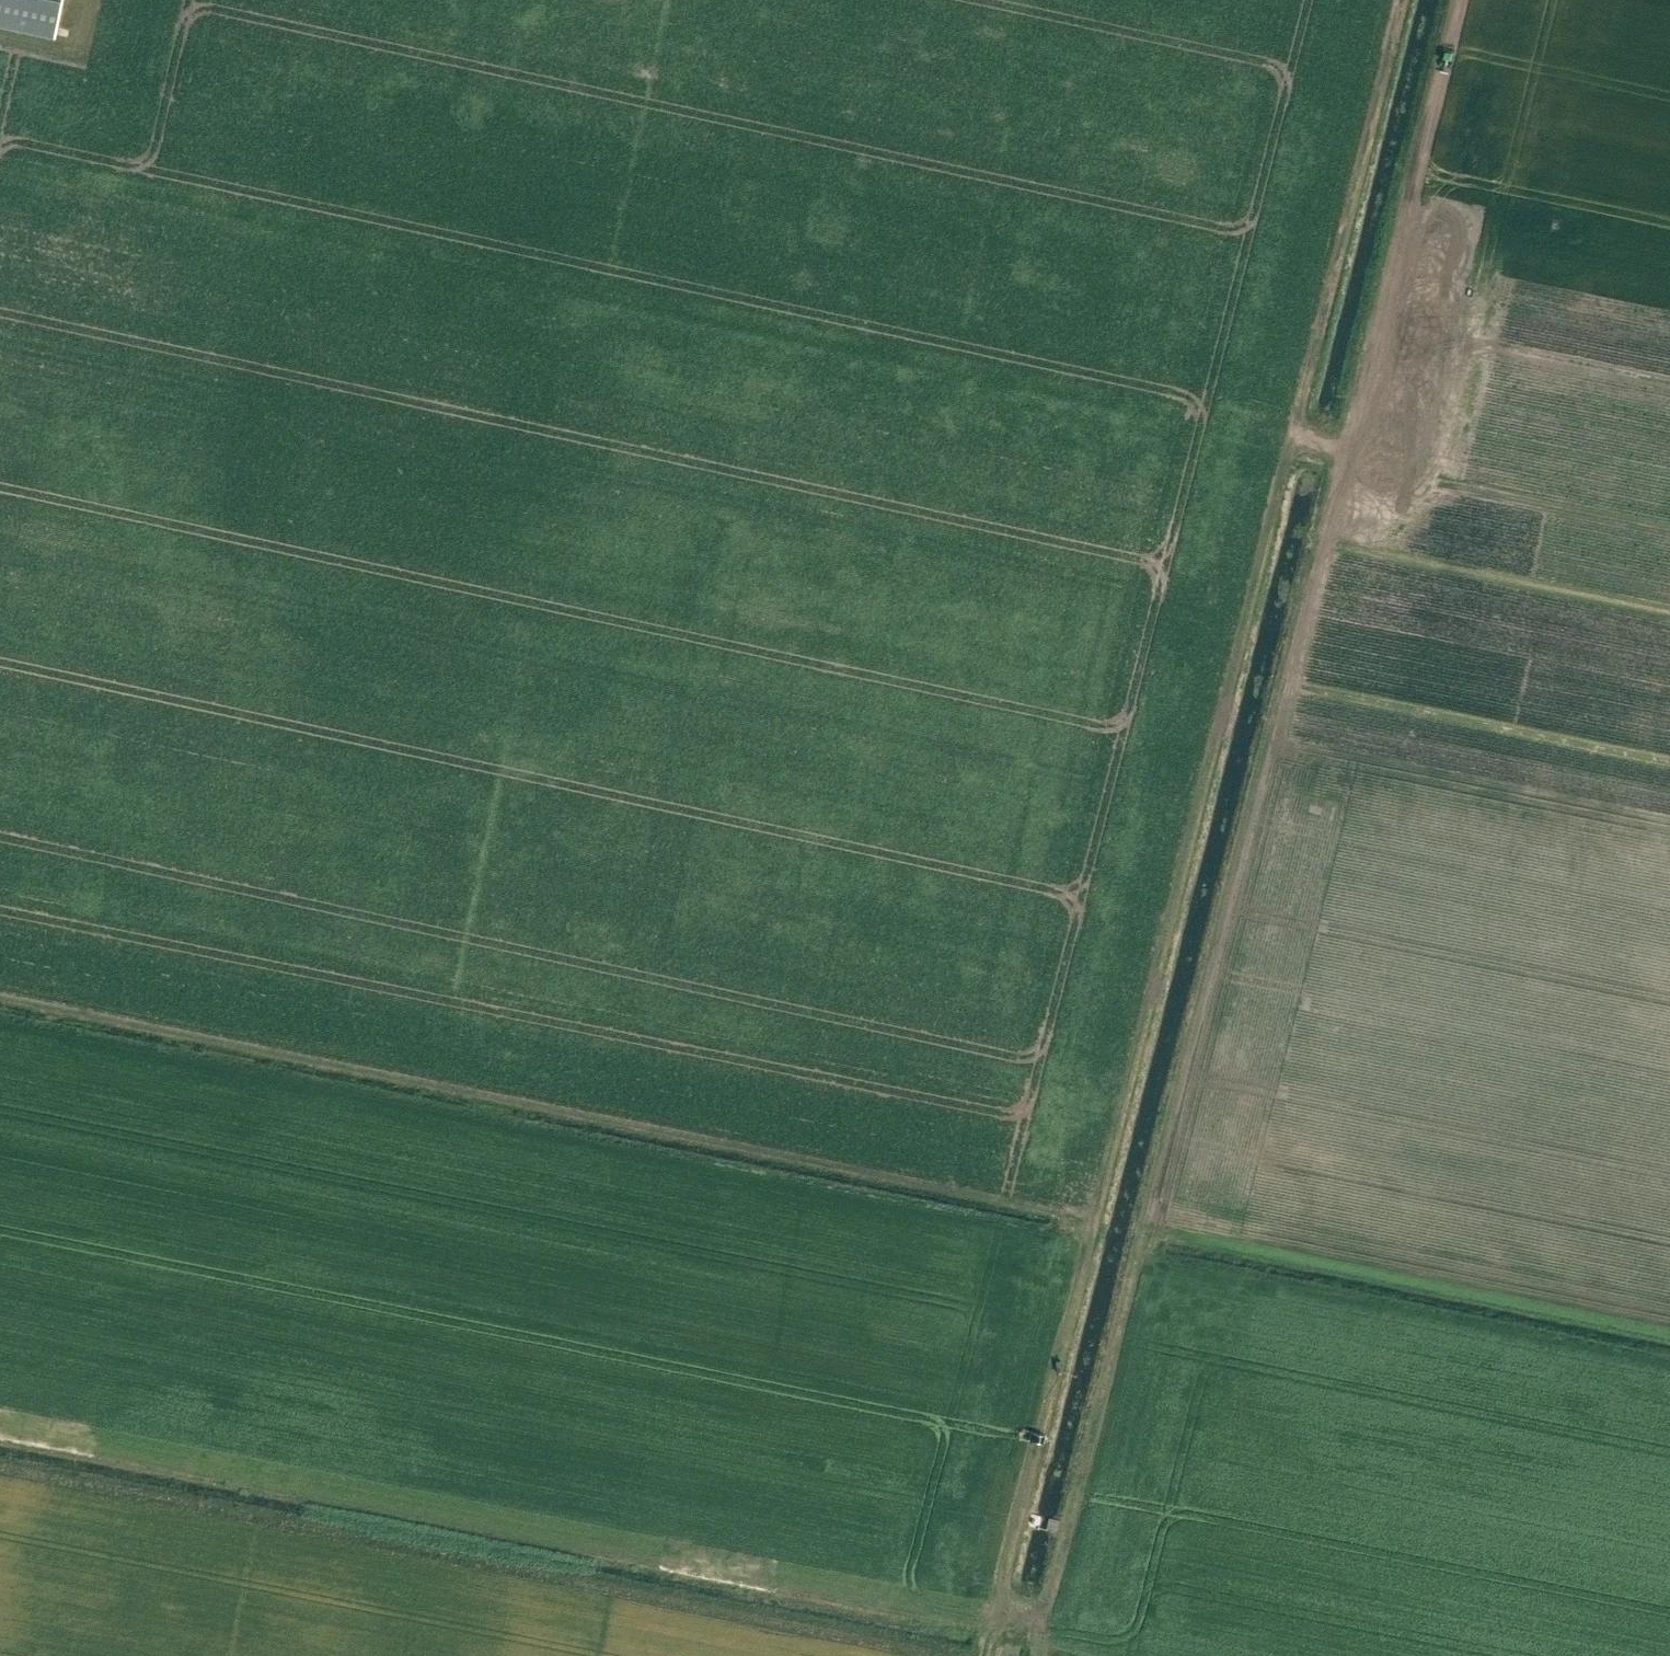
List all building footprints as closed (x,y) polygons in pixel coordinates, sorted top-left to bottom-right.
[(57,33),(64,0),(0,0),(0,21),(57,33)]
